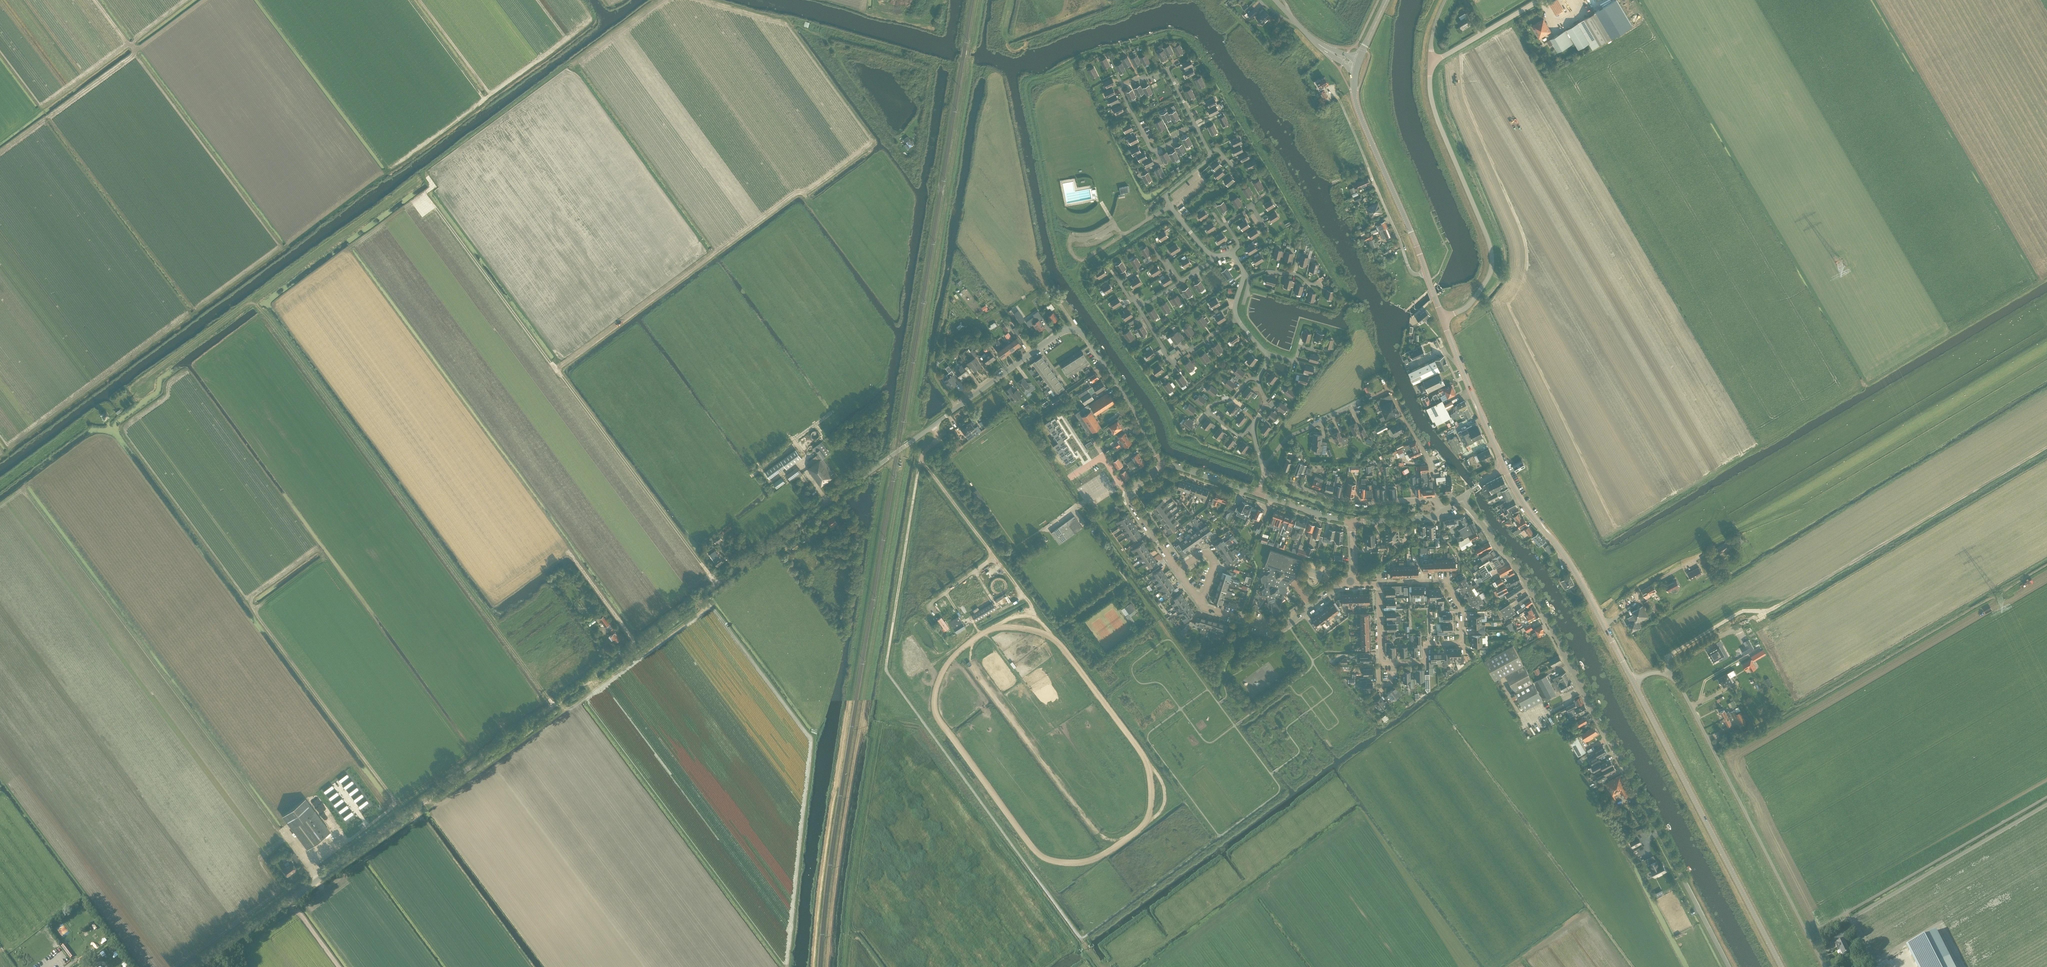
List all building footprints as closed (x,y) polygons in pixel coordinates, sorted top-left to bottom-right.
[(1248,14),(1251,18),(1257,12),(1254,9),(1248,14)] [(1271,17),(1265,11),(1260,15),(1259,14),(1256,17),(1263,24),(1271,17)] [(1472,23),(1470,19),(1472,17),(1469,11),(1466,13),(1467,16),(1458,21),(1462,28),(1468,25),(1468,26),(1472,23)] [(1598,11),(1584,19),(1578,23),(1550,40),(1553,44),(1558,53),(1574,43),(1571,40),(1572,39),(1579,50),(1589,44),(1593,50),(1614,37),(1598,11)] [(1552,32),(1546,23),(1544,19),(1532,26),(1539,39),(1552,32)] [(1173,47),(1174,48),(1178,56),(1184,52),(1180,44),(1173,47)] [(1170,45),(1164,48),(1168,56),(1174,53),(1170,45)] [(1164,50),(1158,54),(1162,62),(1168,58),(1164,50)] [(1146,55),(1140,58),(1144,66),(1150,63),(1146,55)] [(1126,68),(1132,65),(1128,56),(1122,60),(1126,68)] [(1138,56),(1131,59),(1135,66),(1141,63),(1138,56)] [(1107,58),(1100,61),(1104,69),(1111,66),(1107,58)] [(1191,60),(1182,64),(1185,70),(1193,66),(1191,60)] [(1122,63),(1116,66),(1120,74),(1126,71),(1122,63)] [(1094,67),(1088,70),(1092,79),(1098,75),(1094,67)] [(1193,67),(1184,72),(1187,78),(1196,73),(1193,67)] [(1195,80),(1198,86),(1199,88),(1206,85),(1201,77),(1195,80)] [(1329,85),(1324,77),(1318,81),(1317,80),(1314,81),(1320,91),(1329,85)] [(1104,82),(1106,86),(1107,88),(1116,84),(1112,78),(1104,82)] [(1144,93),(1141,86),(1140,85),(1134,88),(1138,96),(1144,93)] [(1149,85),(1143,88),(1147,95),(1153,92),(1149,85)] [(1113,88),(1105,92),(1108,98),(1116,94),(1113,88)] [(1191,88),(1185,91),(1189,100),(1195,97),(1191,88)] [(1132,89),(1126,92),(1130,100),(1136,97),(1132,89)] [(1121,102),(1120,99),(1119,100),(1116,95),(1108,99),(1111,105),(1117,102),(1118,103),(1121,102)] [(1215,98),(1206,102),(1209,108),(1218,104),(1215,98)] [(1121,105),(1113,109),(1116,115),(1124,111),(1121,105)] [(1216,106),(1208,110),(1211,116),(1219,112),(1216,106)] [(1176,111),(1170,114),(1174,122),(1180,118),(1176,111)] [(1167,112),(1161,115),(1165,122),(1171,119),(1167,112)] [(1225,115),(1219,119),(1223,127),(1229,123),(1225,115)] [(1162,121),(1155,124),(1159,131),(1165,128),(1162,121)] [(1129,131),(1132,130),(1133,129),(1130,123),(1123,127),(1126,133),(1129,131)] [(1214,124),(1207,127),(1211,135),(1218,132),(1214,124)] [(1136,135),(1135,135),(1133,136),(1129,138),(1132,145),(1139,141),(1136,135)] [(1188,136),(1182,140),(1186,147),(1192,144),(1188,136)] [(1240,136),(1232,141),(1235,147),(1243,143),(1240,136)] [(1182,144),(1176,147),(1179,155),(1186,151),(1182,144)] [(1241,145),(1233,149),(1236,155),(1244,151),(1241,145)] [(1138,146),(1131,150),(1134,156),(1141,152),(1138,146)] [(1175,151),(1169,154),(1173,161),(1179,158),(1175,151)] [(1144,152),(1137,155),(1140,162),(1147,158),(1144,152)] [(1164,162),(1171,159),(1167,152),(1160,155),(1164,162)] [(1248,152),(1239,156),(1242,162),(1251,158),(1248,152)] [(1151,157),(1144,161),(1147,167),(1154,163),(1151,157)] [(1255,159),(1247,163),(1250,169),(1258,165),(1255,159)] [(1216,171),(1219,167),(1222,165),(1217,160),(1211,166),(1216,171)] [(1155,176),(1157,175),(1158,177),(1164,174),(1161,167),(1155,170),(1155,171),(1153,172),(1155,176)] [(1220,168),(1214,174),(1218,179),(1225,173),(1220,168)] [(1148,172),(1142,175),(1146,183),(1152,180),(1148,172)] [(1230,175),(1224,181),(1229,186),(1235,181),(1230,175)] [(1358,185),(1355,186),(1356,189),(1370,183),(1368,177),(1357,182),(1358,185)] [(1261,189),(1260,188),(1263,187),(1259,180),(1253,183),(1258,191),(1261,189)] [(1250,196),(1253,194),(1249,186),(1243,190),(1247,196),(1250,195),(1250,196)] [(1239,205),(1239,206),(1242,204),(1238,197),(1232,201),(1236,207),(1239,205)] [(1267,207),(1266,207),(1268,210),(1275,206),(1271,200),(1265,204),(1267,207)] [(1224,210),(1225,211),(1228,209),(1224,202),(1218,205),(1222,212),(1224,210)] [(1378,203),(1367,207),(1371,218),(1383,213),(1378,203)] [(1197,215),(1199,218),(1200,217),(1202,220),(1208,216),(1204,210),(1197,215)] [(1270,220),(1271,219),(1273,222),(1279,218),(1276,212),(1268,217),(1270,220)] [(1246,220),(1240,224),(1242,227),(1241,228),(1243,231),(1250,226),(1246,220)] [(1378,231),(1388,227),(1385,221),(1381,223),(1377,225),(1379,229),(1377,230),(1378,231)] [(1207,230),(1208,229),(1210,232),(1216,228),(1212,222),(1205,227),(1207,230)] [(1250,236),(1251,236),(1253,239),(1259,234),(1255,228),(1248,233),(1250,236)] [(1381,231),(1380,231),(1383,239),(1385,238),(1391,236),(1388,228),(1381,231)] [(1159,238),(1160,238),(1162,241),(1168,237),(1165,231),(1157,235),(1159,238)] [(1221,232),(1216,235),(1217,236),(1215,238),(1217,241),(1218,240),(1220,243),(1226,239),(1223,233),(1222,234),(1221,232)] [(1372,235),(1368,236),(1368,237),(1370,240),(1369,241),(1372,248),(1378,246),(1375,238),(1374,239),(1372,235)] [(1248,252),(1249,251),(1251,254),(1257,250),(1254,244),(1253,244),(1252,242),(1248,244),(1249,247),(1246,248),(1248,252)] [(1173,255),(1180,250),(1176,244),(1171,248),(1169,249),(1173,255)] [(1147,246),(1141,250),(1145,257),(1151,253),(1147,246)] [(1282,257),(1284,251),(1275,249),(1273,256),(1277,257),(1276,258),(1280,259),(1281,256),(1282,257)] [(1291,261),(1293,253),(1284,251),(1283,257),(1285,257),(1284,260),(1288,261),(1288,260),(1291,261)] [(1255,262),(1255,261),(1257,264),(1264,260),(1260,254),(1253,259),(1255,262)] [(1300,263),(1303,264),(1303,265),(1306,266),(1307,263),(1309,264),(1310,261),(1311,258),(1302,256),(1300,263)] [(1129,259),(1130,261),(1135,268),(1141,265),(1136,257),(1134,259),(1133,257),(1129,259)] [(1182,265),(1183,265),(1185,267),(1191,263),(1188,257),(1181,262),(1182,265)] [(1119,264),(1116,266),(1120,273),(1126,269),(1122,262),(1119,264)] [(1319,264),(1312,263),(1310,271),(1317,273),(1319,264)] [(1161,272),(1157,266),(1155,267),(1153,265),(1149,267),(1151,270),(1150,270),(1153,276),(1161,272)] [(1098,276),(1098,275),(1100,278),(1107,274),(1103,268),(1096,273),(1098,276)] [(1226,269),(1222,272),(1228,280),(1232,277),(1226,269)] [(1167,276),(1164,278),(1161,280),(1163,283),(1164,283),(1166,286),(1172,281),(1168,276),(1167,276)] [(1268,281),(1267,284),(1274,286),(1276,279),(1268,277),(1267,280),(1268,281)] [(1138,278),(1137,279),(1131,282),(1135,288),(1142,284),(1138,278)] [(1295,282),(1293,281),(1292,281),(1293,280),(1286,279),(1284,286),(1287,287),(1287,288),(1290,289),(1291,286),(1293,287),(1295,282)] [(1202,290),(1202,289),(1205,287),(1200,281),(1195,285),(1197,288),(1199,292),(1202,290)] [(1103,296),(1106,294),(1113,290),(1109,284),(1108,282),(1104,284),(1106,286),(1102,288),(1103,290),(1100,291),(1103,296)] [(1297,284),(1295,293),(1297,294),(1297,295),(1301,296),(1302,294),(1303,286),(1297,284)] [(1183,292),(1186,296),(1187,298),(1190,296),(1190,295),(1192,293),(1188,287),(1182,291),(1183,292)] [(1329,298),(1332,299),(1334,292),(1327,290),(1325,298),(1328,299),(1329,298)] [(1311,300),(1312,300),(1314,301),(1316,294),(1309,292),(1307,300),(1311,301),(1311,300)] [(1169,301),(1173,306),(1175,305),(1176,306),(1179,304),(1182,302),(1181,300),(1179,298),(1178,295),(1169,301)] [(1115,308),(1122,304),(1118,298),(1111,302),(1112,305),(1113,305),(1115,308)] [(1209,303),(1211,306),(1212,306),(1214,309),(1220,304),(1216,299),(1209,303)] [(1168,312),(1167,311),(1170,309),(1166,302),(1160,306),(1165,313),(1168,312)] [(1156,318),(1155,317),(1158,315),(1154,309),(1148,312),(1153,320),(1156,318)] [(1129,310),(1125,313),(1122,315),(1124,318),(1125,317),(1126,320),(1133,316),(1129,310)] [(1426,310),(1416,318),(1420,323),(1430,315),(1426,310)] [(1018,311),(1014,314),(1020,323),(1025,320),(1018,311)] [(1052,313),(1050,311),(1047,313),(1053,322),(1058,319),(1054,312),(1052,313)] [(1026,322),(1029,327),(1033,324),(1036,329),(1038,327),(1040,331),(1045,327),(1039,319),(1042,317),(1038,312),(1033,315),(1034,316),(1026,322)] [(1217,321),(1218,320),(1220,323),(1226,319),(1222,313),(1215,318),(1217,321)] [(1202,327),(1208,323),(1207,322),(1209,320),(1206,316),(1203,317),(1203,316),(1200,318),(1200,319),(1197,321),(1202,327)] [(1137,329),(1135,330),(1136,333),(1139,337),(1141,336),(1144,335),(1146,335),(1147,334),(1147,333),(1143,325),(1137,329)] [(1187,328),(1184,330),(1189,337),(1194,333),(1189,326),(1187,328)] [(1131,340),(1131,339),(1134,337),(1130,331),(1124,334),(1128,342),(1131,340)] [(1179,332),(1176,334),(1176,333),(1173,335),(1174,336),(1171,338),(1175,344),(1181,340),(1180,339),(1183,337),(1179,332)] [(1318,341),(1322,342),(1324,334),(1317,332),(1315,340),(1318,341)] [(1235,333),(1228,338),(1230,341),(1231,341),(1233,343),(1239,339),(1235,333)] [(1304,333),(1302,340),(1309,342),(1311,334),(1308,333),(1308,334),(1304,333)] [(1012,341),(1012,342),(1017,348),(1021,344),(1021,343),(1023,342),(1019,337),(1017,338),(1015,335),(1011,338),(1012,339),(1011,340),(1012,341)] [(1009,344),(1007,345),(1012,351),(1017,348),(1012,342),(1012,341),(1011,340),(1012,339),(1011,338),(1010,339),(1008,340),(1007,341),(1009,344)] [(1327,338),(1325,346),(1331,348),(1333,341),(1330,340),(1330,339),(1327,338)] [(1220,352),(1223,350),(1218,343),(1212,347),(1217,354),(1220,352)] [(990,345),(986,348),(990,353),(983,358),(988,364),(996,358),(991,352),(994,350),(990,345)] [(1007,355),(1012,351),(1007,345),(1002,349),(1007,355)] [(1422,347),(1409,353),(1410,353),(1413,359),(1412,359),(1412,360),(1425,354),(1424,354),(1421,348),(1422,347)] [(1181,348),(1175,353),(1177,357),(1184,352),(1181,348)] [(1002,358),(1007,355),(1002,349),(998,352),(1002,358)] [(1146,356),(1144,357),(1147,361),(1149,359),(1156,354),(1152,349),(1145,354),(1146,356)] [(1207,362),(1210,360),(1205,353),(1199,357),(1204,363),(1207,361),(1207,362)] [(1078,357),(1085,367),(1090,363),(1084,354),(1082,355),(1082,354),(1078,357)] [(1309,361),(1312,362),(1316,363),(1317,359),(1318,360),(1319,356),(1311,354),(1309,361)] [(1250,363),(1249,364),(1252,366),(1258,359),(1252,355),(1247,361),(1250,363)] [(1041,356),(1032,363),(1036,368),(1046,361),(1043,357),(1043,358),(1041,356)] [(1440,371),(1449,367),(1444,356),(1435,360),(1440,371)] [(1079,370),(1085,367),(1078,357),(1073,360),(1079,370)] [(974,371),(981,366),(975,358),(968,363),(974,371)] [(1074,374),(1079,370),(1073,360),(1067,364),(1074,374)] [(1440,371),(1435,360),(1408,373),(1413,383),(1440,371)] [(1040,374),(1050,367),(1046,361),(1036,368),(1040,374)] [(1191,369),(1192,370),(1195,368),(1190,361),(1184,365),(1189,371),(1191,369)] [(969,367),(965,362),(962,364),(957,367),(959,370),(957,372),(962,379),(969,374),(966,369),(969,367)] [(1074,374),(1067,364),(1062,367),(1068,377),(1074,374)] [(1160,365),(1153,370),(1155,373),(1156,373),(1158,375),(1164,371),(1160,365)] [(1305,368),(1304,372),(1305,372),(1304,374),(1310,376),(1311,374),(1312,374),(1314,367),(1307,365),(1306,369),(1305,368)] [(1040,374),(1044,379),(1053,372),(1050,367),(1040,374)] [(1234,373),(1239,377),(1240,378),(1245,373),(1239,368),(1237,370),(1236,370),(1234,373)] [(953,379),(955,377),(952,372),(949,374),(951,376),(945,381),(951,388),(957,384),(953,379)] [(1048,384),(1057,377),(1053,372),(1044,379),(1048,384)] [(1085,380),(1086,383),(1088,382),(1091,385),(1097,382),(1096,380),(1099,378),(1099,377),(1098,375),(1097,376),(1096,373),(1085,380)] [(1278,377),(1272,373),(1267,379),(1270,381),(1270,382),(1272,384),(1278,377)] [(1423,381),(1422,382),(1422,381),(1417,384),(1422,393),(1427,391),(1427,390),(1428,391),(1444,383),(1439,373),(1423,381)] [(1183,384),(1184,385),(1187,383),(1182,376),(1176,380),(1181,386),(1183,384)] [(1299,379),(1298,382),(1306,384),(1308,378),(1301,376),(1300,379),(1299,379)] [(1051,389),(1061,382),(1057,377),(1048,384),(1051,389)] [(1024,378),(1017,382),(1023,391),(1028,397),(1032,394),(1030,391),(1035,388),(1031,382),(1028,384),(1024,378)] [(1231,390),(1235,384),(1229,379),(1226,382),(1227,382),(1225,385),(1231,390)] [(1098,393),(1106,388),(1102,381),(1093,387),(1092,385),(1087,388),(1087,389),(1078,395),(1081,398),(1085,405),(1094,399),(1091,394),(1096,391),(1098,393)] [(1061,382),(1051,389),(1055,395),(1065,387),(1061,382)] [(1171,390),(1171,391),(1174,389),(1169,382),(1163,386),(1168,392),(1171,390)] [(1214,396),(1218,391),(1211,385),(1209,388),(1210,389),(1208,391),(1214,396)] [(1295,388),(1292,385),(1290,388),(1289,387),(1286,390),(1287,391),(1285,393),(1291,398),(1295,393),(1293,391),(1295,388)] [(1452,386),(1444,390),(1446,394),(1448,397),(1455,394),(1452,386)] [(1012,400),(1015,397),(1017,400),(1022,397),(1017,390),(1015,392),(1011,387),(1005,391),(1012,400)] [(1253,392),(1248,388),(1242,394),(1245,397),(1246,396),(1248,398),(1253,392)] [(1109,396),(1108,393),(1090,405),(1089,404),(1083,408),(1083,409),(1075,414),(1088,434),(1093,432),(1101,426),(1094,416),(1115,402),(1111,395),(1109,396)] [(1198,398),(1196,400),(1202,405),(1206,400),(1199,394),(1197,397),(1198,398)] [(1381,410),(1384,416),(1380,418),(1381,421),(1385,419),(1386,420),(1395,415),(1396,417),(1400,415),(1390,394),(1377,401),(1382,410),(1381,410)] [(1059,395),(1052,400),(1054,404),(1062,399),(1059,395)] [(1425,406),(1431,403),(1428,396),(1421,399),(1425,406)] [(1450,401),(1449,397),(1442,400),(1426,409),(1430,416),(1428,417),(1433,426),(1435,425),(1451,417),(1446,409),(1453,405),(1451,400),(1450,401)] [(1457,412),(1466,407),(1467,406),(1464,401),(1457,405),(1457,406),(1455,407),(1457,412)] [(1279,405),(1277,408),(1283,413),(1288,408),(1282,403),(1280,406),(1279,405)] [(1188,407),(1186,410),(1192,415),(1196,409),(1189,404),(1187,407),(1188,407)] [(1231,412),(1230,412),(1233,415),(1239,408),(1233,404),(1228,410),(1231,412)] [(1466,407),(1457,412),(1456,411),(1452,414),(1450,415),(1453,419),(1460,416),(1459,414),(1462,412),(1465,419),(1471,416),(1466,407)] [(1268,415),(1267,416),(1273,421),(1276,423),(1281,418),(1278,416),(1276,414),(1278,412),(1275,410),(1273,412),(1272,411),(1270,413),(1268,415)] [(1239,423),(1239,422),(1242,424),(1247,418),(1241,414),(1236,421),(1239,423)] [(1058,442),(1054,444),(1067,464),(1076,458),(1064,439),(1068,436),(1055,416),(1046,422),(1058,442)] [(958,427),(960,428),(969,440),(979,433),(976,428),(974,429),(971,424),(973,422),(971,418),(968,420),(959,426),(958,427)] [(1191,423),(1190,421),(1189,420),(1186,419),(1184,421),(1185,422),(1183,425),(1189,429),(1193,424),(1192,423),(1191,423)] [(1213,423),(1207,419),(1203,425),(1205,427),(1205,428),(1208,430),(1213,423)] [(1118,421),(1110,426),(1113,431),(1109,433),(1110,435),(1122,427),(1118,421)] [(1354,435),(1359,433),(1362,437),(1366,435),(1363,429),(1360,430),(1356,422),(1350,426),(1354,435)] [(1391,428),(1388,430),(1392,438),(1395,436),(1399,434),(1399,433),(1403,431),(1399,423),(1391,428)] [(1479,440),(1478,439),(1483,437),(1476,423),(1458,432),(1465,446),(1475,440),(1476,441),(1479,440)] [(1263,433),(1264,432),(1267,434),(1271,428),(1266,424),(1261,431),(1263,433)] [(1385,425),(1376,429),(1378,433),(1387,429),(1385,425)] [(1216,437),(1219,439),(1221,438),(1223,439),(1227,434),(1219,428),(1214,434),(1217,436),(1216,437)] [(1337,443),(1341,441),(1343,444),(1348,442),(1345,436),(1342,438),(1339,431),(1332,435),(1337,443)] [(1118,437),(1122,442),(1129,438),(1125,432),(1118,437)] [(1312,449),(1321,450),(1321,454),(1326,454),(1327,442),(1321,442),(1322,435),(1314,434),(1313,441),(1312,441),(1312,449)] [(1455,453),(1462,449),(1456,436),(1448,440),(1455,453)] [(1230,437),(1225,443),(1227,444),(1226,445),(1227,446),(1230,448),(1232,445),(1234,447),(1237,444),(1235,442),(1236,441),(1230,437)] [(1125,447),(1132,443),(1129,438),(1122,442),(1119,444),(1113,447),(1116,451),(1122,448),(1120,445),(1123,444),(1125,447)] [(834,473),(823,458),(830,453),(822,441),(814,448),(818,454),(808,461),(811,466),(810,466),(811,467),(808,469),(821,486),(833,477),(831,475),(834,473)] [(1422,454),(1419,448),(1416,441),(1393,452),(1394,454),(1398,452),(1400,457),(1405,455),(1407,459),(1410,458),(1410,459),(1422,454)] [(1242,450),(1241,451),(1246,455),(1251,448),(1249,447),(1249,446),(1244,442),(1242,445),(1241,446),(1239,448),(1242,450)] [(786,467),(787,469),(802,458),(796,449),(781,460),(765,472),(770,479),(786,467)] [(1480,460),(1492,455),(1489,449),(1477,455),(1480,460)] [(1126,463),(1128,467),(1141,458),(1138,453),(1132,457),(1133,459),(1126,463)] [(1118,458),(1113,462),(1118,469),(1123,466),(1118,458)] [(1145,464),(1141,458),(1128,467),(1130,469),(1136,464),(1139,468),(1145,464)] [(1287,458),(1283,469),(1289,471),(1292,463),(1290,462),(1291,459),(1287,458)] [(1512,465),(1513,465),(1516,471),(1525,467),(1522,460),(1512,465)] [(1307,465),(1298,462),(1294,473),(1299,475),(1300,472),(1304,473),(1307,465)] [(1371,464),(1371,467),(1373,467),(1373,470),(1370,470),(1370,472),(1379,472),(1379,464),(1371,464)] [(1422,485),(1423,485),(1424,496),(1434,495),(1434,488),(1433,488),(1432,479),(1429,480),(1428,465),(1420,466),(1422,485)] [(799,468),(787,476),(791,482),(803,474),(799,468)] [(1337,474),(1336,474),(1336,475),(1335,481),(1337,482),(1339,482),(1343,483),(1343,478),(1344,477),(1345,472),(1345,469),(1341,469),(1340,476),(1337,476),(1337,474)] [(1125,480),(1130,477),(1126,470),(1120,473),(1125,480)] [(1320,489),(1323,480),(1324,479),(1315,476),(1314,480),(1312,486),(1320,489)] [(1502,476),(1486,483),(1486,484),(1483,485),(1482,489),(1483,491),(1482,491),(1485,497),(1489,495),(1490,496),(1508,487),(1502,476)] [(786,483),(782,477),(773,483),(777,488),(786,483)] [(1446,477),(1436,478),(1437,481),(1444,480),(1444,481),(1444,487),(1445,487),(1445,493),(1452,492),(1452,487),(1451,477),(1446,478),(1446,477)] [(1182,494),(1183,490),(1186,482),(1180,480),(1177,488),(1181,489),(1180,494),(1182,494)] [(1328,480),(1325,491),(1332,493),(1333,487),(1329,486),(1330,481),(1328,480)] [(1348,483),(1347,495),(1354,496),(1356,481),(1354,481),(1353,484),(1348,483)] [(1192,484),(1186,482),(1183,490),(1187,491),(1185,496),(1188,496),(1189,492),(1192,484)] [(1197,485),(1192,484),(1189,492),(1193,493),(1191,497),(1193,498),(1195,494),(1197,485)] [(1372,494),(1371,484),(1367,485),(1367,487),(1365,487),(1365,486),(1362,486),(1362,487),(1361,499),(1373,500),(1373,494),(1372,494)] [(1199,500),(1200,496),(1203,487),(1197,485),(1195,494),(1198,495),(1197,499),(1199,500)] [(1388,486),(1388,489),(1389,499),(1396,498),(1395,485),(1388,486)] [(1203,487),(1200,496),(1204,497),(1202,501),(1205,502),(1209,489),(1203,487)] [(1490,496),(1488,497),(1490,501),(1499,497),(1502,495),(1506,502),(1513,498),(1508,487),(1490,496)] [(1215,499),(1213,504),(1215,505),(1217,505),(1219,500),(1225,502),(1228,496),(1217,492),(1214,499),(1215,499)] [(1504,502),(1503,503),(1499,505),(1501,509),(1503,508),(1505,511),(1507,510),(1507,512),(1517,507),(1513,499),(1505,503),(1504,502)] [(1164,502),(1163,500),(1152,508),(1155,513),(1162,508),(1160,505),(1164,502)] [(1237,507),(1235,511),(1238,512),(1236,514),(1246,519),(1248,515),(1252,506),(1242,501),(1239,508),(1237,507)] [(1437,510),(1437,502),(1434,502),(1425,502),(1424,509),(1437,510)] [(1166,506),(1162,508),(1155,513),(1159,518),(1166,513),(1163,510),(1168,507),(1166,506)] [(1506,511),(1504,512),(1507,518),(1519,511),(1517,507),(1507,513),(1506,511)] [(1252,519),(1253,520),(1255,521),(1256,518),(1259,520),(1263,511),(1257,508),(1252,519)] [(1159,518),(1162,523),(1169,518),(1167,515),(1171,512),(1170,510),(1166,513),(1159,518)] [(1274,527),(1275,525),(1279,513),(1274,511),(1272,518),(1270,526),(1274,527)] [(1515,525),(1517,524),(1520,528),(1527,524),(1523,518),(1522,518),(1519,512),(1513,516),(1515,520),(1513,521),(1515,525)] [(1284,515),(1279,513),(1275,525),(1274,527),(1278,529),(1281,521),(1284,515)] [(1117,525),(1122,522),(1124,525),(1131,520),(1127,515),(1116,523),(1117,525)] [(1174,517),(1173,515),(1169,518),(1162,523),(1166,528),(1173,523),(1170,520),(1174,517)] [(1284,535),(1286,529),(1290,517),(1285,515),(1283,522),(1285,522),(1281,534),(1284,535)] [(1075,516),(1051,533),(1060,544),(1083,527),(1075,516)] [(1461,540),(1478,531),(1473,521),(1468,523),(1465,516),(1459,519),(1461,523),(1460,524),(1460,525),(1457,527),(1454,528),(1455,530),(1454,530),(1456,533),(1457,533),(1458,536),(1459,535),(1461,540)] [(834,517),(828,521),(829,524),(828,525),(831,530),(833,529),(836,527),(838,530),(841,527),(834,517)] [(1294,519),(1290,517),(1286,529),(1284,535),(1283,536),(1286,537),(1289,530),(1290,530),(1292,525),(1294,519)] [(1199,522),(1202,528),(1208,536),(1213,532),(1207,523),(1205,524),(1202,520),(1200,521),(1199,519),(1197,520),(1199,522)] [(1295,540),(1296,537),(1301,521),(1296,519),(1294,526),(1297,527),(1295,534),(1294,534),(1292,534),(1291,538),(1295,540)] [(1458,519),(1446,520),(1446,521),(1447,526),(1447,529),(1459,524),(1458,519)] [(1134,525),(1131,520),(1124,525),(1120,528),(1121,530),(1125,527),(1127,530),(1134,525)] [(1177,520),(1173,523),(1166,528),(1169,533),(1176,528),(1174,525),(1178,522),(1177,520)] [(1264,523),(1260,521),(1255,531),(1259,533),(1261,529),(1264,523)] [(1301,521),(1296,537),(1295,540),(1298,540),(1300,532),(1303,533),(1306,522),(1301,521)] [(1203,539),(1208,536),(1202,528),(1199,522),(1197,524),(1200,529),(1197,531),(1203,539)] [(1315,525),(1309,523),(1306,532),(1308,533),(1307,536),(1311,537),(1315,525)] [(1128,531),(1131,535),(1138,530),(1134,525),(1127,530),(1123,532),(1124,534),(1128,531)] [(1427,526),(1427,530),(1427,537),(1435,537),(1435,526),(1427,526)] [(1528,534),(1529,536),(1533,533),(1528,526),(1521,532),(1524,537),(1528,534)] [(1203,539),(1197,531),(1195,533),(1194,531),(1192,527),(1189,529),(1199,542),(1203,539)] [(1199,542),(1189,529),(1188,530),(1191,535),(1189,537),(1194,546),(1199,542)] [(1385,543),(1389,543),(1389,544),(1399,543),(1399,529),(1384,530),(1385,543)] [(1134,540),(1141,535),(1138,530),(1131,535),(1126,537),(1128,539),(1132,536),(1134,540)] [(1324,536),(1323,542),(1332,544),(1335,531),(1329,530),(1328,537),(1324,536)] [(1482,530),(1477,532),(1481,540),(1486,537),(1482,530)] [(1180,535),(1179,533),(1178,532),(1173,535),(1176,539),(1179,537),(1182,542),(1179,544),(1183,549),(1185,552),(1190,549),(1180,535)] [(1181,532),(1179,533),(1180,535),(1190,549),(1194,546),(1189,537),(1186,539),(1182,534),(1181,532)] [(1367,541),(1366,541),(1366,543),(1367,544),(1367,545),(1367,549),(1371,549),(1371,553),(1378,553),(1378,548),(1375,548),(1374,534),(1370,534),(1370,533),(1367,534),(1368,534),(1366,534),(1367,541)] [(1462,549),(1471,544),(1472,547),(1474,546),(1471,541),(1478,537),(1476,533),(1458,543),(1460,547),(1462,549)] [(1538,533),(1532,538),(1539,546),(1545,541),(1538,533)] [(1740,543),(1744,541),(1740,533),(1736,535),(1740,543)] [(717,543),(723,539),(719,535),(714,539),(717,543)] [(1268,538),(1262,536),(1261,541),(1267,542),(1266,544),(1268,544),(1270,540),(1268,539),(1268,538)] [(1218,550),(1233,539),(1232,537),(1230,538),(1225,542),(1223,539),(1215,545),(1218,550)] [(1221,554),(1229,548),(1227,546),(1233,542),(1234,541),(1233,539),(1218,550),(1221,554)] [(794,550),(801,545),(799,541),(792,546),(789,548),(789,547),(788,546),(785,548),(786,550),(789,548),(791,551),(794,549),(794,550)] [(1719,554),(1728,549),(1731,547),(1728,541),(1716,549),(1719,554)] [(1137,549),(1140,553),(1147,548),(1143,543),(1141,544),(1139,542),(1131,547),(1133,550),(1132,550),(1133,552),(1137,549)] [(1474,546),(1472,547),(1474,550),(1475,549),(1478,555),(1492,547),(1489,542),(1480,547),(1478,543),(1476,545),(1474,546)] [(1305,556),(1306,554),(1307,551),(1303,550),(1303,549),(1302,548),(1303,545),(1300,544),(1297,554),(1305,556)] [(1549,545),(1545,548),(1548,553),(1549,554),(1554,551),(1553,550),(1549,545)] [(1248,553),(1243,546),(1238,550),(1224,559),(1228,563),(1231,561),(1233,564),(1238,560),(1236,558),(1234,555),(1239,551),(1241,553),(1243,557),(1246,555),(1248,553)] [(1224,559),(1238,550),(1237,547),(1231,551),(1229,548),(1221,554),(1224,559)] [(1308,547),(1307,551),(1306,554),(1311,556),(1314,548),(1308,547)] [(1150,553),(1147,548),(1140,553),(1135,555),(1137,557),(1141,554),(1143,557),(1150,553)] [(1484,553),(1480,556),(1483,560),(1473,566),(1476,570),(1490,561),(1487,556),(1489,555),(1491,558),(1496,555),(1492,549),(1484,553)] [(724,561),(719,554),(718,554),(715,550),(710,554),(713,558),(712,559),(718,566),(724,561)] [(1273,612),(1275,613),(1278,614),(1281,611),(1280,606),(1281,602),(1285,599),(1284,594),(1287,591),(1287,586),(1290,583),(1290,581),(1295,576),(1297,577),(1299,573),(1296,572),(1299,564),(1301,565),(1302,561),(1291,557),(1271,550),(1266,566),(1270,567),(1271,572),(1267,575),(1265,574),(1261,577),(1262,582),(1265,583),(1266,588),(1262,591),(1263,596),(1267,597),(1269,602),(1272,603),(1273,606),(1272,607),(1273,612)] [(1144,559),(1146,562),(1153,557),(1150,553),(1143,557),(1139,560),(1140,562),(1144,559)] [(1162,553),(1157,555),(1160,561),(1165,558),(1162,553)] [(1504,563),(1500,556),(1495,559),(1489,562),(1494,569),(1499,566),(1504,563)] [(1150,567),(1157,563),(1153,557),(1146,562),(1142,565),(1143,567),(1148,564),(1150,567)] [(1516,575),(1510,564),(1498,570),(1501,575),(1502,575),(1503,576),(1503,577),(1506,578),(1507,580),(1516,575)] [(1485,565),(1477,570),(1483,581),(1492,575),(1490,571),(1489,572),(1485,565)] [(1393,566),(1390,566),(1388,566),(1387,566),(1388,573),(1391,573),(1391,577),(1396,576),(1396,568),(1393,568),(1393,566)] [(1699,567),(1687,573),(1691,579),(1703,573),(1702,573),(1699,567)] [(1161,569),(1154,573),(1154,574),(1156,577),(1152,580),(1153,582),(1157,579),(1165,574),(1161,569)] [(1229,575),(1223,573),(1221,579),(1239,584),(1240,581),(1230,578),(1231,575),(1235,576),(1237,573),(1231,571),(1229,575)] [(1157,586),(1161,584),(1168,579),(1165,574),(1157,579),(1159,582),(1155,584),(1157,586)] [(1457,582),(1459,586),(1460,587),(1467,582),(1463,575),(1458,578),(1459,581),(1457,582)] [(1521,580),(1518,575),(1507,580),(1508,582),(1507,583),(1505,584),(1507,587),(1510,586),(1510,585),(1521,580)] [(1561,581),(1564,586),(1565,589),(1574,584),(1570,576),(1561,581)] [(1163,587),(1159,589),(1160,591),(1164,589),(1171,584),(1168,579),(1161,584),(1163,587)] [(1221,579),(1219,584),(1224,586),(1227,587),(1228,584),(1238,587),(1239,584),(1221,579)] [(1669,591),(1672,590),(1673,592),(1675,593),(1677,591),(1678,590),(1676,587),(1680,585),(1677,580),(1666,586),(1669,591)] [(1469,585),(1467,582),(1460,587),(1463,592),(1470,587),(1472,585),(1471,583),(1469,585)] [(1175,589),(1171,584),(1164,589),(1167,592),(1162,594),(1164,596),(1166,595),(1168,598),(1175,592),(1173,590),(1175,589)] [(1226,590),(1227,587),(1219,584),(1217,590),(1232,595),(1232,593),(1232,592),(1226,590)] [(1505,594),(1506,595),(1511,602),(1517,598),(1515,594),(1524,588),(1521,584),(1505,594)] [(1650,594),(1657,590),(1654,584),(1642,590),(1646,598),(1650,596),(1650,594)] [(1400,592),(1400,586),(1392,586),(1392,590),(1386,590),(1386,597),(1395,596),(1395,592),(1400,592)] [(1463,592),(1465,596),(1473,591),(1472,589),(1474,588),(1473,586),(1470,587),(1463,592)] [(1505,586),(1496,590),(1499,596),(1508,592),(1505,586)] [(1232,595),(1217,590),(1215,596),(1224,598),(1225,595),(1231,597),(1232,595)] [(1440,590),(1435,590),(1435,600),(1438,600),(1438,603),(1444,603),(1443,596),(1440,596),(1440,590)] [(1476,596),(1473,591),(1465,596),(1468,601),(1476,596)] [(1173,606),(1178,603),(1184,599),(1181,594),(1179,595),(1177,593),(1172,596),(1176,602),(1172,605),(1173,606)] [(1476,596),(1468,601),(1471,606),(1474,604),(1476,607),(1476,606),(1478,605),(1483,602),(1479,594),(1476,596)] [(1528,595),(1518,601),(1520,605),(1524,603),(1530,598),(1528,595)] [(1229,601),(1229,603),(1223,602),(1224,598),(1215,596),(1213,602),(1228,606),(1228,607),(1236,610),(1238,604),(1232,602),(1229,601)] [(1387,601),(1386,601),(1386,607),(1389,607),(1395,607),(1395,606),(1396,606),(1400,606),(1400,603),(1395,604),(1395,600),(1394,600),(1394,598),(1387,598),(1387,601)] [(1533,604),(1530,598),(1524,603),(1525,605),(1518,610),(1520,613),(1525,609),(1525,608),(1527,607),(1528,608),(1533,604)] [(1175,610),(1177,611),(1178,610),(1181,608),(1188,604),(1184,599),(1178,603),(1180,607),(1175,610)] [(994,603),(973,615),(976,622),(998,610),(994,603)] [(1124,607),(1129,614),(1131,612),(1133,614),(1137,612),(1135,610),(1136,609),(1131,603),(1124,607)] [(1180,613),(1179,615),(1180,616),(1184,613),(1191,609),(1188,604),(1181,608),(1178,610),(1180,613)] [(1339,611),(1334,604),(1329,607),(1338,618),(1339,617),(1337,613),(1339,611)] [(1506,619),(1515,613),(1509,604),(1500,610),(1506,619)] [(1523,619),(1527,617),(1529,621),(1539,616),(1533,605),(1520,614),(1523,619)] [(1639,628),(1635,621),(1637,620),(1638,622),(1649,616),(1643,606),(1633,612),(1634,614),(1627,618),(1630,623),(1628,624),(1632,631),(1639,628)] [(1329,607),(1325,610),(1330,617),(1332,620),(1335,618),(1336,619),(1338,618),(1329,607)] [(1187,619),(1195,614),(1191,609),(1184,613),(1186,617),(1182,620),(1183,621),(1184,621),(1187,619)] [(1330,617),(1325,610),(1321,613),(1329,624),(1331,623),(1328,619),(1330,617)] [(1387,612),(1387,619),(1391,619),(1393,619),(1393,622),(1401,621),(1401,616),(1396,616),(1396,612),(1395,612),(1395,610),(1387,610),(1387,612)] [(1445,611),(1438,611),(1438,617),(1443,616),(1443,623),(1449,623),(1449,621),(1452,620),(1451,614),(1445,614),(1445,611)] [(1471,616),(1471,622),(1481,621),(1481,619),(1485,618),(1485,613),(1482,613),(1482,611),(1477,611),(1477,613),(1476,613),(1476,616),(1471,616)] [(1329,624),(1321,613),(1316,617),(1322,624),(1324,622),(1327,626),(1329,624)] [(1357,646),(1357,649),(1351,649),(1351,651),(1366,651),(1366,650),(1371,650),(1370,614),(1356,614),(1356,617),(1358,617),(1358,616),(1360,616),(1360,620),(1360,623),(1359,623),(1358,623),(1356,623),(1356,628),(1358,628),(1359,627),(1360,627),(1361,635),(1359,635),(1359,634),(1356,634),(1357,639),(1359,639),(1361,638),(1361,646),(1360,646),(1359,646),(1357,646)] [(604,615),(599,618),(605,626),(610,623),(604,615)] [(955,619),(950,622),(957,633),(966,628),(959,616),(955,619)] [(942,617),(938,620),(946,630),(950,627),(942,617)] [(1202,633),(1207,619),(1201,617),(1200,619),(1197,618),(1195,625),(1202,627),(1200,632),(1202,633)] [(1316,630),(1318,629),(1320,627),(1319,626),(1322,624),(1316,617),(1312,620),(1314,623),(1311,625),(1316,630)] [(1761,622),(1763,627),(1770,623),(1768,618),(1761,622)] [(1210,629),(1213,621),(1207,619),(1202,633),(1205,634),(1207,628),(1210,629)] [(1214,637),(1219,623),(1213,621),(1210,629),(1213,630),(1212,636),(1214,637)] [(1481,624),(1481,621),(1471,622),(1472,627),(1478,627),(1478,630),(1485,630),(1485,624),(1481,624)] [(1388,624),(1387,624),(1387,631),(1396,631),(1396,630),(1396,624),(1396,622),(1388,622),(1388,624)] [(1513,633),(1516,631),(1511,622),(1507,625),(1512,634),(1513,633)] [(1225,636),(1228,626),(1219,623),(1214,637),(1216,637),(1217,637),(1218,632),(1221,633),(1221,635),(1225,636)] [(1452,624),(1450,625),(1449,623),(1443,623),(1443,625),(1441,625),(1441,631),(1437,631),(1437,635),(1445,635),(1445,631),(1452,631),(1452,624)] [(1541,634),(1544,632),(1543,629),(1544,629),(1541,625),(1534,629),(1536,632),(1533,633),(1534,636),(1537,634),(1538,636),(1541,634)] [(609,636),(609,637),(611,641),(613,639),(615,642),(621,638),(616,631),(613,627),(613,628),(609,630),(612,634),(610,635),(609,636)] [(1479,635),(1472,635),(1472,640),(1482,640),(1488,640),(1488,636),(1486,636),(1485,632),(1478,632),(1479,635)] [(1482,640),(1472,640),(1472,646),(1480,646),(1480,649),(1486,648),(1486,645),(1488,645),(1488,640),(1482,640)] [(1385,650),(1389,650),(1389,656),(1395,656),(1395,647),(1391,647),(1391,643),(1388,643),(1388,642),(1385,642),(1385,650)] [(1407,656),(1407,647),(1403,647),(1403,643),(1399,643),(1399,648),(1400,648),(1401,656),(1407,656)] [(1525,710),(1556,693),(1547,675),(1543,677),(1538,679),(1533,682),(1524,664),(1524,665),(1513,645),(1485,660),(1495,680),(1506,674),(1515,692),(1511,694),(1514,698),(1517,696),(1525,710)] [(1720,646),(1709,652),(1714,661),(1725,655),(1720,646)] [(1455,649),(1455,659),(1458,659),(1458,662),(1461,662),(1461,663),(1464,663),(1464,655),(1461,656),(1460,648),(1455,649)] [(1453,659),(1455,659),(1455,649),(1449,649),(1450,656),(1447,656),(1447,661),(1447,664),(1450,664),(1450,663),(1453,663),(1453,659)] [(1429,662),(1429,664),(1429,668),(1432,668),(1432,667),(1433,667),(1434,663),(1438,663),(1437,652),(1431,653),(1431,661),(1429,662)] [(1447,667),(1447,664),(1447,661),(1444,661),(1444,652),(1437,652),(1438,663),(1442,663),(1443,666),(1444,666),(1444,667),(1447,667)] [(1360,653),(1357,653),(1357,656),(1360,656),(1360,662),(1363,662),(1372,662),(1372,656),(1368,656),(1368,653),(1360,653)] [(1559,655),(1549,660),(1553,667),(1562,662),(1559,655)] [(1751,659),(1743,664),(1745,669),(1749,667),(1751,671),(1757,668),(1751,659)] [(1360,670),(1363,670),(1364,676),(1372,675),(1372,669),(1366,670),(1366,666),(1360,667),(1360,670)] [(1424,670),(1416,670),(1417,681),(1424,681),(1424,670)] [(1728,673),(1718,679),(1721,684),(1722,684),(1724,687),(1733,682),(1734,681),(1732,677),(1736,674),(1733,670),(1728,673)] [(1403,672),(1403,683),(1411,683),(1411,688),(1414,688),(1414,679),(1411,679),(1411,672),(1403,672)] [(1553,683),(1555,687),(1569,679),(1566,672),(1553,679),(1554,682),(1553,683)] [(1574,688),(1569,679),(1555,687),(1557,691),(1559,690),(1560,692),(1565,689),(1566,692),(1574,688)] [(1367,680),(1361,680),(1361,683),(1361,689),(1364,689),(1364,692),(1370,692),(1370,689),(1373,689),(1373,683),(1367,683),(1367,680)] [(1388,695),(1386,697),(1390,702),(1392,700),(1398,696),(1398,697),(1401,695),(1397,690),(1396,688),(1393,690),(1393,689),(1387,694),(1388,695)] [(1548,698),(1552,706),(1554,708),(1564,703),(1558,693),(1548,698)] [(1568,711),(1570,710),(1573,709),(1577,706),(1584,703),(1579,695),(1574,698),(1575,699),(1574,700),(1575,703),(1566,707),(1568,711)] [(1379,708),(1380,707),(1382,711),(1390,706),(1386,701),(1384,703),(1381,698),(1376,702),(1377,704),(1376,704),(1376,706),(1377,708),(1379,708)] [(1584,705),(1579,707),(1577,706),(1573,709),(1570,710),(1572,715),(1574,714),(1578,713),(1579,715),(1587,710),(1584,705)] [(1735,710),(1730,713),(1729,711),(1726,713),(1725,710),(1720,712),(1724,719),(1736,713),(1735,710)] [(1733,718),(1737,716),(1741,723),(1745,721),(1741,712),(1737,714),(1736,713),(1724,719),(1728,726),(1732,724),(1730,721),(1733,720),(1733,718)] [(1585,724),(1586,727),(1594,722),(1589,713),(1582,717),(1583,719),(1575,723),(1577,728),(1585,724)] [(1582,734),(1586,742),(1592,738),(1591,737),(1598,733),(1594,727),(1582,734)] [(1578,756),(1586,752),(1577,737),(1570,741),(1578,756)] [(1595,751),(1597,754),(1594,756),(1595,757),(1590,760),(1593,765),(1601,761),(1599,758),(1607,753),(1603,747),(1595,751)] [(1600,765),(1599,763),(1592,767),(1594,771),(1601,767),(1603,770),(1613,765),(1610,760),(1600,765)] [(1594,781),(1596,783),(1601,780),(1607,777),(1606,775),(1616,770),(1613,765),(1603,770),(1602,771),(1603,774),(1599,776),(1597,777),(1598,779),(1594,781)] [(1613,796),(1620,792),(1623,797),(1630,794),(1620,775),(1605,783),(1610,792),(1611,792),(1613,796)] [(1609,781),(1608,778),(1608,777),(1607,777),(1601,780),(1596,783),(1598,787),(1609,781)] [(283,816),(292,828),(308,849),(330,832),(305,799),(283,816)] [(1616,801),(1609,805),(1611,810),(1618,806),(1616,801)] [(1638,832),(1641,838),(1652,832),(1649,826),(1638,832)] [(1639,838),(1631,842),(1633,847),(1641,843),(1639,838)] [(292,858),(288,861),(285,864),(286,866),(282,869),(288,876),(292,873),(292,872),(297,868),(293,863),(298,859),(294,852),(290,855),(292,858)] [(1657,860),(1650,864),(1652,868),(1651,869),(1655,877),(1666,871),(1662,863),(1659,864),(1657,860)] [(1906,945),(1917,966),(1953,966),(1935,930),(1906,945)] [(1836,943),(1847,938),(1844,932),(1833,937),(1836,943)] [(1847,953),(1849,952),(1843,940),(1837,943),(1835,944),(1838,950),(1840,949),(1843,955),(1846,953),(1846,954),(1847,953)] [(123,965),(128,961),(124,956),(120,960),(123,965)]
